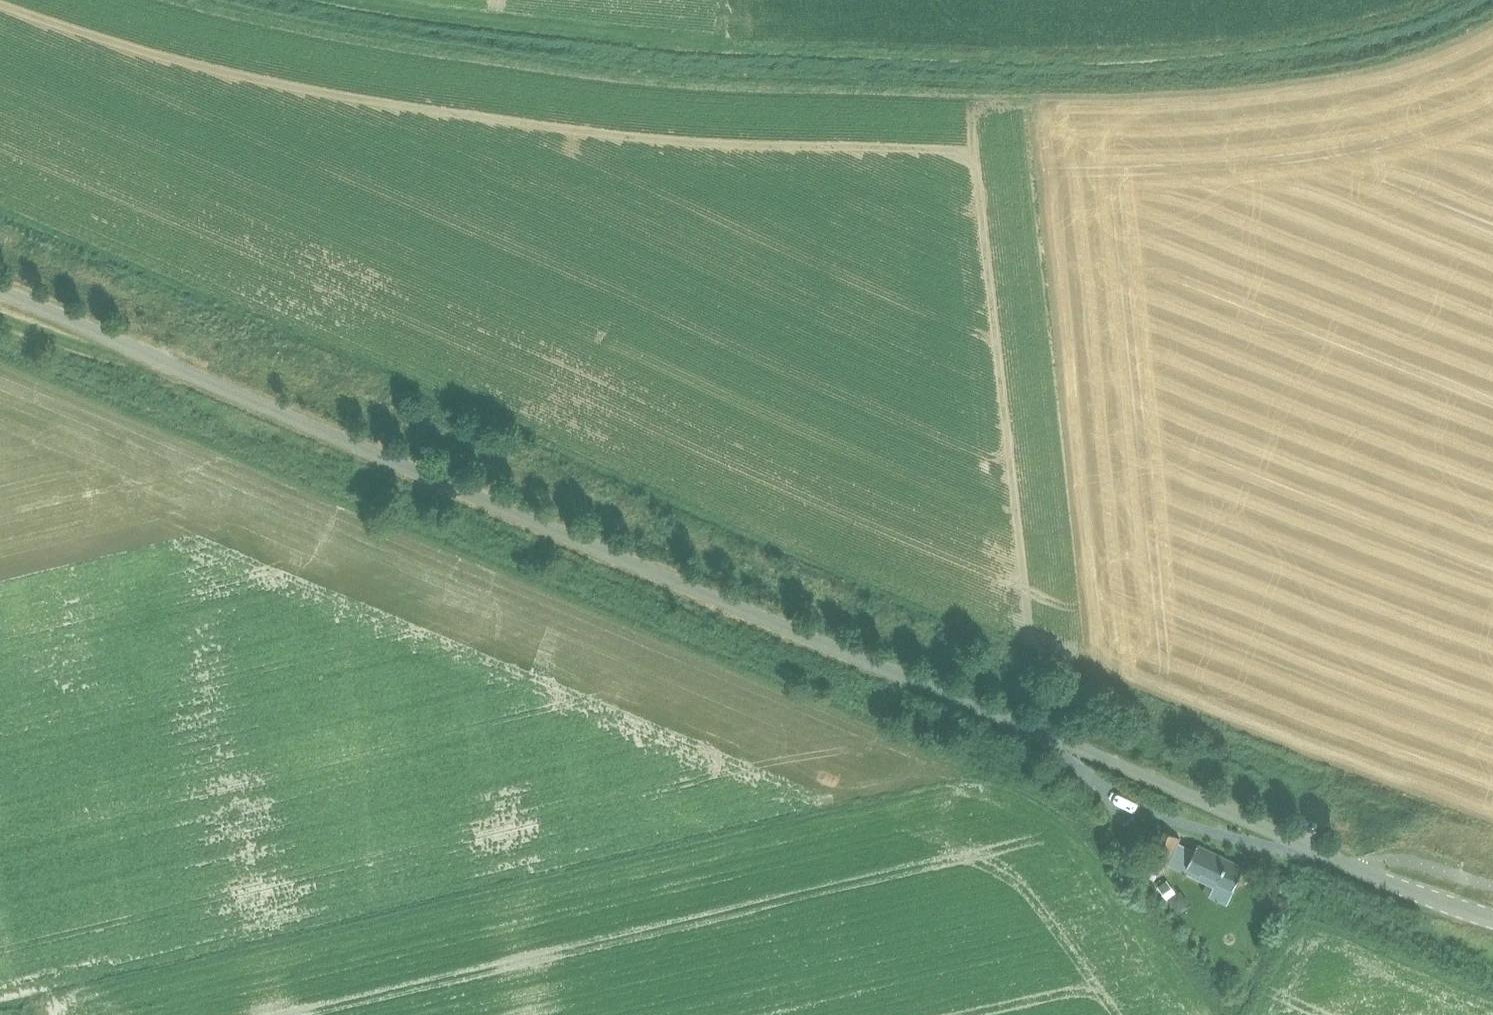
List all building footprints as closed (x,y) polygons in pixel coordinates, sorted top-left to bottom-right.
[(1158,820),(1162,810),(1144,803),(1139,812),(1158,820)] [(1141,860),(1162,870),(1178,838),(1157,828),(1141,860)] [(1197,844),(1185,868),(1199,874),(1200,872),(1216,880),(1209,894),(1226,902),(1243,866),(1197,844)] [(1168,880),(1158,887),(1168,899),(1177,892),(1168,880)]
